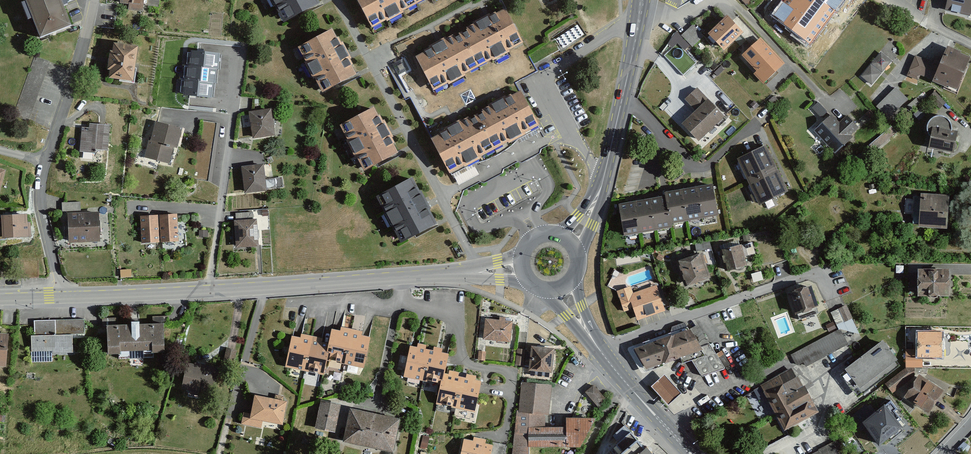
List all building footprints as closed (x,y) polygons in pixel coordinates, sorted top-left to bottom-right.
[(41,38),(70,26),(60,0),(26,0),(41,38)] [(121,3),(129,4),(128,9),(142,10),(143,0),(121,0),(121,3)] [(284,22),(320,3),(318,0),(272,0),(284,22)] [(372,28),(418,3),(416,0),(357,0),(372,28)] [(773,15),(809,43),(842,0),(785,0),(773,15)] [(945,10),(969,16),(970,10),(970,0),(948,0),(945,10)] [(475,25),(461,32),(479,66),(523,42),(505,10),(496,15),(494,12),(473,23),(475,25)] [(727,16),(708,34),(724,51),(743,33),(727,16)] [(692,25),(682,35),(693,46),(703,36),(692,25)] [(332,30),(299,48),(323,92),(356,73),(332,30)] [(426,51),(416,57),(434,90),(479,66),(461,32),(445,40),(444,38),(425,49),(426,51)] [(760,38),(742,55),(766,80),(783,63),(760,38)] [(678,43),(665,56),(684,75),(696,63),(678,43)] [(110,70),(109,78),(133,81),(137,47),(114,44),(113,52),(110,51),(108,70),(110,70)] [(959,52),(948,47),(939,66),(916,56),(907,75),(918,79),(920,75),(946,86),(947,85),(955,89),(969,58),(959,53),(959,52)] [(213,67),(215,68),(216,55),(188,52),(187,65),(213,67)] [(890,60),(881,52),(861,76),(871,84),(890,60)] [(35,57),(14,116),(29,121),(49,62),(35,57)] [(213,67),(187,65),(185,65),(184,78),(209,81),(211,81),(213,67)] [(209,81),(184,78),(182,78),(180,93),(208,96),(209,81)] [(907,99),(895,87),(877,106),(888,117),(907,99)] [(696,110),(683,124),(699,140),(724,116),(696,88),(685,99),(696,110)] [(491,107),(477,114),(495,148),(539,124),(521,92),(512,97),(510,94),(489,105),(491,107)] [(935,92),(929,98),(940,109),(946,103),(935,92)] [(827,112),(818,102),(812,108),(822,117),(827,112)] [(373,108),(340,125),(365,170),(398,152),(373,108)] [(270,109),(250,111),(253,137),(273,135),(270,109)] [(442,133),(432,139),(450,172),(495,148),(477,114),(461,122),(460,120),(441,131),(442,133)] [(831,114),(814,130),(835,153),(852,137),(850,135),(858,127),(847,115),(839,123),(831,114)] [(931,136),(929,148),(953,152),(957,132),(950,131),(952,124),(949,120),(945,117),(941,116),(936,117),(931,120),(928,125),(928,131),(931,136)] [(181,128),(155,122),(151,140),(149,140),(145,157),(169,163),(173,146),(177,147),(181,128)] [(89,127),(81,127),(81,152),(96,152),(96,149),(107,150),(108,125),(89,124),(89,127)] [(891,126),(864,149),(869,154),(896,131),(891,126)] [(766,145),(737,159),(748,181),(777,168),(766,145)] [(263,165),(242,167),(245,193),(266,190),(263,165)] [(777,168),(748,181),(759,204),(788,190),(777,168)] [(412,178),(377,197),(401,242),(436,223),(412,178)] [(712,185),(697,187),(703,217),(717,215),(712,185)] [(697,187),(682,190),(687,220),(703,217),(697,187)] [(665,193),(666,196),(671,223),(687,220),(682,190),(665,193)] [(920,196),(914,196),(913,223),(918,223),(918,227),(948,228),(949,195),(920,194),(920,196)] [(671,223),(666,196),(650,199),(655,230),(671,227),(671,223)] [(655,230),(650,199),(634,202),(640,232),(655,230)] [(80,202),(62,202),(62,212),(80,212),(80,202)] [(640,232),(634,202),(619,204),(625,235),(640,232)] [(99,212),(68,213),(69,242),(99,241),(99,212)] [(237,221),(234,221),(235,247),(257,246),(256,219),(252,219),(252,213),(236,213),(237,221)] [(177,214),(160,215),(160,241),(178,241),(177,214)] [(0,216),(0,240),(6,240),(6,237),(30,236),(30,223),(26,223),(26,215),(0,216)] [(158,216),(140,216),(141,242),(159,242),(158,216)] [(709,238),(695,241),(697,251),(711,248),(709,238)] [(751,242),(740,245),(744,256),(755,253),(751,242)] [(740,245),(719,251),(725,271),(746,265),(744,256),(740,245)] [(701,253),(676,262),(685,286),(710,277),(701,253)] [(948,268),(918,268),(918,294),(948,294),(948,268)] [(134,269),(122,269),(123,278),(134,277),(134,269)] [(630,286),(617,291),(624,311),(634,307),(638,320),(665,310),(656,285),(632,293),(630,286)] [(811,286),(788,293),(795,313),(798,312),(800,319),(818,313),(816,306),(818,305),(811,286)] [(859,333),(846,306),(831,313),(838,327),(859,333)] [(153,316),(153,324),(164,324),(164,326),(168,326),(168,316),(153,316)] [(108,324),(117,324),(117,318),(102,318),(102,327),(108,327),(108,324)] [(512,321),(486,319),(484,339),(510,341),(512,321)] [(31,336),(32,362),(52,362),(52,352),(72,351),(72,333),(84,333),(84,320),(34,320),(35,336),(31,336)] [(108,327),(108,353),(119,353),(119,350),(152,350),(152,351),(164,351),(164,326),(164,324),(153,324),(139,324),(139,321),(131,321),(131,324),(117,324),(108,324),(108,327)] [(673,333),(628,349),(642,372),(664,366),(663,362),(681,356),(683,362),(692,359),(702,374),(724,367),(696,326),(688,331),(684,325),(671,329),(673,333)] [(839,329),(791,355),(796,365),(804,361),(806,366),(847,344),(839,329)] [(329,344),(326,359),(346,363),(352,333),(332,330),(329,344)] [(942,332),(917,332),(917,349),(905,349),(905,367),(922,367),(922,357),(942,357),(942,332)] [(369,337),(352,333),(346,363),(363,367),(369,337)] [(292,336),(286,366),(304,370),(310,340),(292,336)] [(310,340),(304,370),(323,374),(326,359),(329,344),(310,340)] [(847,370),(841,375),(858,397),(899,365),(895,360),(897,359),(883,340),(846,368),(847,370)] [(404,376),(423,380),(429,350),(410,346),(404,376)] [(554,349),(531,347),(529,370),(532,370),(531,375),(549,377),(550,372),(553,373),(554,349)] [(225,349),(223,366),(233,368),(236,350),(225,349)] [(525,349),(517,349),(516,365),(523,365),(525,349)] [(429,350),(423,380),(441,383),(443,373),(447,353),(429,350)] [(219,368),(186,363),(182,388),(192,390),(191,394),(214,397),(219,368)] [(790,368),(760,384),(784,429),(817,412),(798,376),(795,377),(790,368)] [(908,368),(886,384),(892,392),(914,376),(908,368)] [(441,383),(436,404),(455,407),(462,377),(443,373),(441,383)] [(919,374),(904,398),(928,413),(943,389),(919,374)] [(664,376),(653,386),(668,403),(680,393),(664,376)] [(462,377),(455,407),(473,411),(480,381),(462,377)] [(545,427),(547,384),(521,382),(519,411),(517,411),(513,453),(528,453),(528,446),(580,446),(594,418),(567,417),(567,427),(545,427)] [(605,398),(593,385),(586,392),(601,408),(605,398)] [(282,424),(286,401),(255,395),(251,414),(243,413),(241,424),(260,427),(261,420),(282,424)] [(891,399),(873,413),(866,405),(851,417),(862,430),(865,427),(880,445),(902,427),(898,421),(900,419),(894,411),(898,408),(891,399)] [(340,404),(321,401),(316,428),(335,431),(340,404)] [(399,419),(350,408),(343,440),(392,451),(399,419)] [(631,433),(624,426),(613,435),(619,441),(610,449),(615,453),(667,453),(640,424),(631,433)] [(464,439),(461,453),(490,453),(492,444),(464,439)] [(812,453),(847,453),(839,439),(819,449),(819,450),(812,453)]
